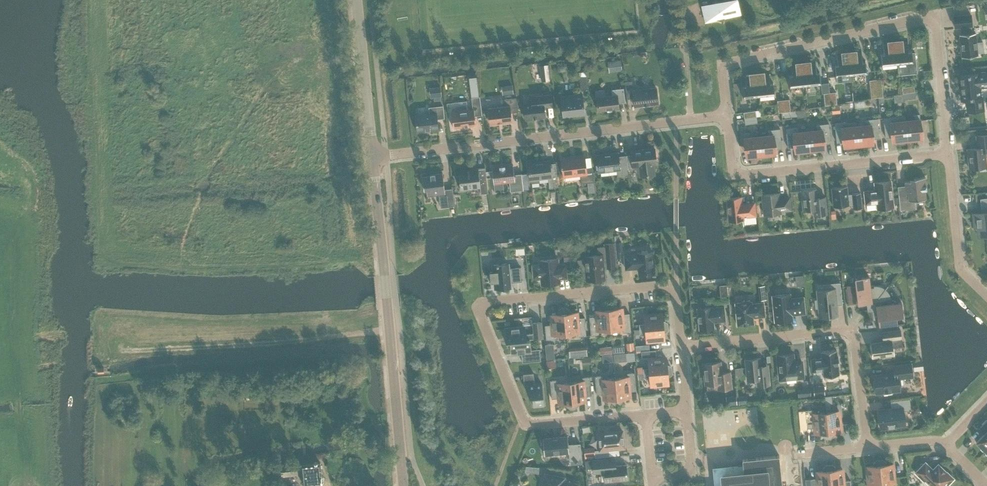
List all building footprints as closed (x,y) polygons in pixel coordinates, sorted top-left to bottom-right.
[(723,22),(724,18),(740,14),(737,0),(730,0),(703,6),(706,22),(717,20),(723,22)] [(972,33),(971,26),(972,26),(970,14),(954,16),(955,28),(960,27),(961,34),(959,34),(962,58),(978,56),(977,53),(984,52),(983,42),(976,42),(975,33),(972,33)] [(907,39),(907,43),(895,44),(897,64),(898,64),(899,75),(917,73),(915,52),(912,53),(911,51),(908,51),(907,39)] [(892,66),(892,65),(897,64),(895,44),(883,45),(883,41),(882,41),(883,54),(880,54),(882,68),(883,68),(882,66),(886,65),(886,67),(892,66)] [(860,49),(861,53),(849,55),(851,75),(856,74),(856,76),(862,75),(862,74),(866,73),(866,76),(867,76),(865,61),(862,62),(861,49),(860,49)] [(846,76),(851,75),(849,55),(837,56),(837,52),(836,52),(837,64),(834,65),(836,79),(837,79),(836,77),(840,76),(840,78),(846,77),(846,76)] [(621,60),(612,61),(614,72),(622,71),(621,60)] [(814,60),(815,64),(803,65),(805,86),(810,85),(811,87),(817,86),(816,85),(820,84),(820,87),(821,87),(819,72),(816,72),(815,60),(814,60)] [(800,88),(800,86),(805,86),(803,65),(791,66),(791,63),(790,63),(791,75),(788,75),(790,90),(790,87),(794,87),(794,88),(800,88)] [(548,64),(539,65),(541,81),(550,80),(548,64)] [(769,75),(757,76),(759,96),(764,96),(764,97),(770,97),(770,95),(774,95),(774,98),(775,98),(773,83),(770,83),(769,71),(768,71),(769,75)] [(754,97),(759,96),(757,76),(745,77),(745,73),(744,73),(745,86),(742,86),(744,101),(744,98),(748,98),(748,99),(754,99),(754,97)] [(966,100),(967,112),(983,110),(982,97),(980,98),(979,87),(986,86),(986,74),(977,75),(977,73),(959,75),(962,100),(966,100)] [(579,77),(581,90),(589,89),(587,76),(579,77)] [(478,89),(477,78),(469,79),(471,90),(478,89)] [(884,97),(881,79),(875,79),(877,98),(878,97),(883,97),(884,97)] [(649,106),(658,104),(656,88),(633,91),(632,81),(625,82),(627,99),(633,98),(634,107),(643,107),(649,106)] [(512,85),(504,86),(505,94),(513,93),(512,85)] [(915,92),(914,86),(902,87),(903,94),(915,92)] [(431,98),(442,97),(440,87),(429,88),(431,98)] [(596,98),(598,111),(619,109),(618,103),(625,102),(623,88),(611,90),(612,96),(596,98)] [(523,104),(525,120),(545,117),(544,108),(552,107),(551,94),(537,96),(537,102),(523,104)] [(560,97),(563,115),(584,113),(582,94),(560,97)] [(451,112),(453,128),(476,126),(475,116),(482,115),(480,96),(479,96),(479,97),(472,98),(473,109),(451,112)] [(932,97),(924,97),(924,107),(933,107),(932,97)] [(505,107),(489,109),(490,124),(512,121),(510,113),(518,112),(517,98),(504,99),(505,107)] [(429,108),(430,114),(415,115),(417,132),(438,130),(437,119),(444,118),(443,106),(429,108)] [(832,114),(840,113),(839,106),(832,106),(832,114)] [(755,110),(743,112),(744,118),(756,116),(755,110)] [(915,121),(905,122),(907,139),(918,138),(917,134),(921,134),(919,114),(914,115),(915,121)] [(890,117),(883,118),(885,138),(896,137),(896,140),(907,139),(905,122),(905,115),(895,116),(890,117)] [(866,126),(857,127),(859,144),(869,143),(869,140),(879,138),(877,118),(865,120),(866,126)] [(846,122),(834,123),(836,143),(847,142),(848,146),(859,144),(857,127),(856,122),(847,123),(846,122)] [(816,125),(817,131),(808,132),(809,150),(820,148),(820,145),(831,143),(828,123),(816,125)] [(798,133),(798,127),(785,128),(788,148),(798,147),(799,151),(809,150),(808,132),(798,133)] [(768,130),(768,136),(759,137),(761,155),(771,154),(771,150),(782,149),(780,129),(768,130)] [(750,156),(761,155),(759,137),(750,138),(749,132),(744,132),(746,152),(750,152),(750,156)] [(977,148),(967,149),(969,169),(986,167),(985,151),(986,151),(986,135),(976,136),(977,148)] [(654,175),(653,165),(656,164),(654,148),(631,151),(631,155),(626,155),(627,167),(633,167),(639,166),(640,176),(654,175)] [(598,172),(616,170),(617,177),(628,176),(626,155),(618,156),(618,152),(596,155),(598,172)] [(564,176),(580,175),(581,183),(587,183),(592,182),(593,182),(592,168),(586,169),(584,156),(561,159),(564,181),(564,176)] [(549,161),(528,163),(530,180),(531,180),(531,183),(539,182),(539,179),(548,178),(549,188),(558,187),(556,172),(550,172),(549,164),(549,161)] [(494,192),(504,191),(503,183),(509,182),(511,191),(523,190),(522,174),(514,174),(513,165),(492,167),(493,184),(494,192)] [(480,194),(488,193),(485,168),(458,171),(460,189),(479,187),(480,194)] [(444,190),(443,173),(430,175),(430,176),(422,177),(424,187),(426,187),(427,196),(439,195),(441,208),(454,206),(452,186),(452,189),(444,190)] [(906,194),(898,195),(900,210),(915,209),(914,200),(926,199),(924,190),(926,190),(925,177),(914,179),(914,181),(905,182),(905,186),(906,194)] [(885,211),(890,210),(891,207),(893,207),(893,204),(893,203),(892,198),(891,181),(874,183),(875,190),(864,192),(865,204),(876,203),(877,209),(883,208),(885,211)] [(846,186),(847,186),(846,186),(831,187),(833,207),(838,207),(839,209),(843,209),(844,206),(853,205),(853,209),(862,208),(860,192),(847,194),(846,186)] [(817,198),(816,189),(801,191),(803,211),(813,210),(814,216),(827,214),(825,197),(817,198)] [(778,193),(762,195),(764,215),(780,213),(780,211),(790,210),(789,198),(779,199),(778,193)] [(743,217),(755,216),(754,203),(742,204),(741,197),(726,199),(728,221),(744,220),(743,217)] [(973,213),(975,228),(977,228),(978,237),(986,236),(986,201),(980,201),(981,213),(973,213)] [(607,268),(615,267),(613,243),(605,244),(605,246),(597,247),(598,255),(585,256),(585,259),(577,260),(578,273),(586,272),(587,280),(604,278),(603,265),(607,265),(607,268)] [(638,267),(639,275),(654,274),(652,252),(648,252),(648,250),(641,251),(642,253),(637,253),(637,254),(624,256),(626,269),(635,269),(635,267),(638,267)] [(541,277),(542,284),(559,283),(559,279),(567,278),(565,265),(557,266),(557,259),(540,260),(540,264),(532,265),(534,278),(541,277)] [(495,282),(495,289),(510,287),(510,281),(514,281),(515,282),(522,281),(520,267),(508,269),(508,264),(498,265),(498,264),(497,264),(497,265),(493,265),(494,272),(490,272),(491,283),(495,282)] [(866,302),(868,312),(888,286),(887,286),(884,290),(883,289),(881,288),(879,288),(878,287),(876,287),(874,287),(870,288),(869,277),(855,278),(856,285),(847,286),(849,304),(858,303),(866,302)] [(819,308),(820,317),(837,316),(836,305),(842,305),(840,283),(833,283),(834,289),(818,290),(819,300),(815,300),(816,308),(819,308)] [(886,292),(885,290),(888,286),(868,312),(877,311),(878,319),(879,328),(897,326),(896,317),(903,316),(901,302),(890,303),(890,299),(889,298),(889,296),(888,294),(887,293),(886,292)] [(773,296),(776,322),(792,320),(791,315),(805,313),(803,297),(789,299),(789,294),(773,296)] [(735,303),(737,326),(754,324),(753,318),(765,316),(763,302),(752,304),(751,302),(750,302),(749,300),(743,301),(743,302),(735,303)] [(599,335),(598,331),(610,330),(608,304),(605,305),(602,308),(602,310),(596,311),(596,316),(589,317),(591,336),(599,335)] [(615,307),(611,304),(608,304),(610,330),(623,328),(623,332),(631,332),(629,313),(622,314),(622,308),(615,309),(615,307)] [(711,307),(696,308),(698,330),(713,328),(712,322),(724,321),(723,307),(711,308),(711,307)] [(570,311),(567,308),(563,309),(566,334),(578,333),(578,337),(586,336),(584,317),(577,318),(577,313),(570,313),(570,311)] [(554,339),(554,335),(566,334),(563,309),(560,309),(557,312),(558,314),(551,315),(552,325),(545,325),(546,340),(554,339)] [(639,324),(639,329),(667,326),(667,323),(665,321),(663,322),(662,314),(644,315),(645,324),(639,324)] [(510,341),(529,339),(543,338),(542,322),(532,323),(533,333),(525,334),(525,327),(505,329),(507,342),(510,342),(510,341)] [(666,332),(667,330),(667,326),(639,329),(640,334),(646,333),(646,341),(664,340),(664,332),(666,332)] [(883,342),(870,344),(872,358),(884,356),(884,358),(891,357),(891,356),(894,355),(893,348),(892,341),(902,340),(900,330),(882,332),(883,342)] [(540,349),(530,350),(529,339),(510,341),(510,342),(512,354),(521,353),(522,362),(541,361),(540,349)] [(633,342),(626,343),(627,352),(634,351),(633,342)] [(553,344),(545,345),(546,359),(555,359),(553,344)] [(587,347),(579,347),(580,357),(587,356),(587,347)] [(650,350),(641,351),(642,358),(656,357),(655,350),(650,350)] [(812,372),(824,371),(824,376),(839,375),(838,364),(839,364),(838,357),(837,357),(836,350),(822,351),(822,358),(811,359),(812,372)] [(625,353),(613,354),(614,363),(626,361),(625,353)] [(794,362),(793,354),(777,356),(780,380),(803,378),(802,362),(794,362)] [(643,368),(643,373),(671,371),(671,367),(669,366),(667,366),(666,358),(648,360),(649,368),(643,368)] [(757,386),(770,384),(768,365),(760,366),(759,358),(745,359),(747,380),(756,379),(757,386)] [(554,360),(546,361),(547,368),(555,367),(554,360)] [(730,372),(721,373),(720,362),(703,363),(705,374),(704,375),(704,382),(705,381),(706,384),(718,383),(718,389),(731,388),(730,372)] [(913,377),(911,364),(893,366),(894,372),(890,373),(890,374),(874,376),(875,381),(873,381),(874,388),(876,388),(876,393),(883,392),(883,394),(893,392),(892,391),(899,390),(899,385),(901,385),(900,379),(913,377)] [(670,376),(671,374),(671,371),(643,373),(644,378),(650,377),(650,386),(668,384),(668,376),(670,376)] [(617,403),(617,405),(618,405),(620,405),(624,400),(624,398),(630,397),(629,392),(636,391),(634,372),(627,373),(627,377),(615,378),(617,403)] [(532,397),(533,406),(544,405),(541,384),(534,384),(533,373),(523,374),(524,385),(528,385),(529,397),(532,397)] [(617,403),(615,378),(603,379),(602,375),(595,376),(596,394),(602,394),(602,395),(602,400),(609,400),(610,400),(610,401),(615,406),(617,405),(617,403)] [(582,381),(570,382),(572,401),(572,402),(572,403),(572,408),(573,410),(575,409),(579,404),(579,403),(579,402),(585,401),(585,396),(591,395),(590,377),(582,377),(582,381)] [(572,401),(570,382),(558,383),(557,380),(550,380),(552,399),(557,398),(557,405),(565,404),(566,405),(570,410),(573,410),(572,408),(572,403),(572,402),(572,401)] [(824,386),(813,387),(814,395),(824,394),(824,386)] [(746,395),(738,396),(738,404),(747,403),(746,395)] [(832,403),(831,396),(824,396),(826,412),(829,437),(832,437),(834,434),(834,432),(841,431),(839,411),(831,412),(830,403),(832,403)] [(341,412),(342,398),(331,397),(330,411),(341,412)] [(910,399),(891,401),(891,409),(878,410),(881,429),(896,427),(896,425),(905,424),(904,411),(911,410),(910,399)] [(815,434),(820,433),(821,433),(821,436),(826,440),(829,439),(829,437),(826,412),(814,414),(813,410),(805,410),(806,429),(815,428),(815,434)] [(986,449),(986,420),(980,427),(986,432),(976,442),(985,451),(986,449)] [(609,456),(608,449),(624,448),(622,431),(613,432),(606,431),(606,433),(598,433),(600,450),(595,451),(595,458),(609,456)] [(580,443),(568,444),(567,436),(543,438),(544,456),(569,453),(570,462),(582,461),(580,443)] [(779,456),(742,460),(743,465),(738,466),(738,465),(713,467),(715,485),(782,485),(779,456)] [(615,458),(592,460),(593,473),(604,472),(605,482),(627,480),(626,465),(615,466),(615,458)] [(879,460),(876,461),(873,464),(873,466),(867,467),(869,485),(875,485),(877,485),(882,485),(879,460)] [(883,460),(879,460),(882,485),(886,485),(894,484),(893,464),(886,465),(886,463),(883,460)] [(322,483),(324,481),(323,477),(321,476),(320,463),(318,463),(318,462),(314,463),(301,464),(301,465),(297,465),(281,466),(282,476),(291,476),(291,473),(298,473),(298,469),(302,469),(303,485),(310,484),(310,485),(322,485),(321,483),(322,483)] [(946,485),(947,485),(954,479),(947,472),(946,473),(938,466),(932,472),(930,469),(925,464),(915,474),(923,482),(925,480),(932,485),(945,485),(946,485)] [(829,465),(826,466),(823,469),(823,471),(817,472),(818,485),(831,485),(829,465)] [(835,468),(832,465),(829,465),(831,485),(844,485),(842,469),(836,470),(835,468)] [(563,479),(546,475),(545,480),(543,482),(542,485),(577,485),(577,484),(563,481),(563,479)]
